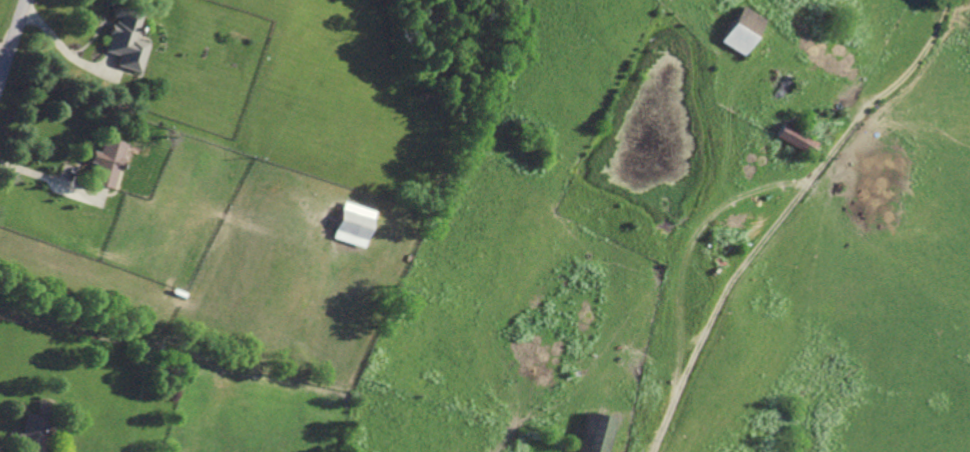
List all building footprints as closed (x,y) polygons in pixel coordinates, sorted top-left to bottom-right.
[(745,57),(765,20),(741,6),(720,43),(745,57)] [(148,43),(134,39),(141,15),(117,9),(106,52),(119,56),(116,67),(140,73),(148,43)] [(817,141),(781,126),(775,140),(812,155),(817,141)] [(110,190),(120,158),(127,161),(132,147),(103,138),(98,153),(92,151),(87,167),(98,170),(93,185),(110,190)] [(333,239),(366,248),(376,211),(343,202),(333,239)] [(47,417),(50,404),(38,401),(36,415),(47,417)] [(585,413),(575,451),(605,451),(613,420),(585,413)] [(47,418),(23,415),(19,451),(43,451),(47,418)]
